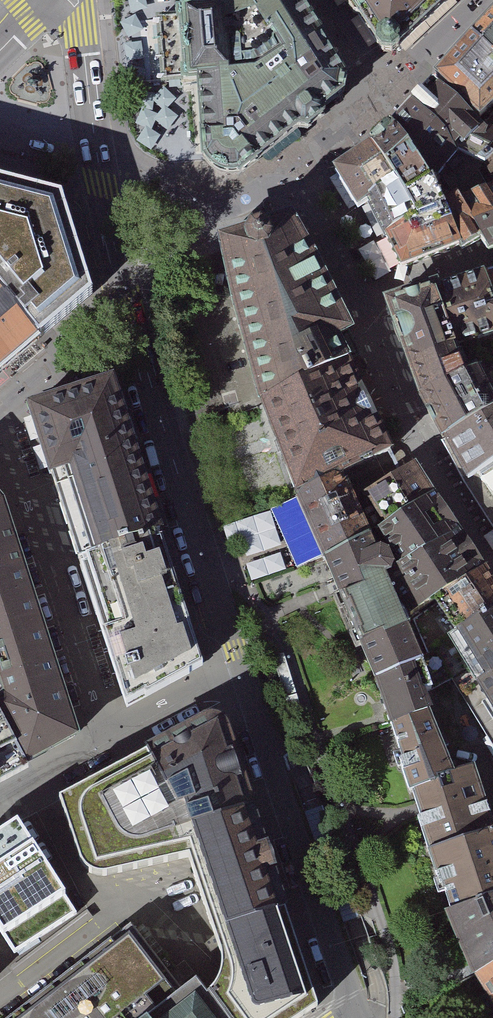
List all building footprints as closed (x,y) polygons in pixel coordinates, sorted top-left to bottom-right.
[(174,11),(182,161),(191,172),(222,182),(268,150),(340,98),(285,0),(176,0),(174,11)] [(349,21),(364,41),(365,48),(371,55),(377,56),(384,52),(439,0),(334,0),(349,21)] [(463,37),(492,67),(492,12),(486,18),(463,37)] [(463,37),(442,61),(425,80),(472,127),(492,105),(492,67),(463,37)] [(384,126),(414,181),(453,149),(474,162),(484,147),(419,85),(377,119),(384,126)] [(389,193),(414,181),(384,126),(359,144),(389,193)] [(359,144),(322,164),(348,211),(360,207),(389,193),(359,144)] [(414,181),(360,207),(370,229),(379,239),(434,209),(414,181)] [(36,346),(90,301),(58,202),(0,188),(0,306),(36,346)] [(492,261),(492,196),(457,212),(481,251),(488,263),(492,261)] [(442,222),(434,209),(379,239),(400,280),(461,258),(442,222)] [(481,251),(457,212),(442,222),(461,258),(464,262),(481,251)] [(353,324),(287,213),(218,234),(259,395),(352,352),(341,331),(353,324)] [(437,304),(438,309),(433,311),(438,331),(455,365),(492,354),(492,291),(464,298),(437,304)] [(435,300),(380,317),(395,360),(411,407),(466,386),(455,365),(438,331),(433,311),(438,309),(437,304),(435,300)] [(0,306),(0,377),(36,346),(0,306)] [(259,395),(295,489),(342,468),(390,448),(383,431),(352,352),(259,395)] [(466,386),(411,407),(424,431),(439,457),(492,423),(492,409),(479,383),(466,386)] [(28,413),(79,571),(158,545),(108,388),(93,393),(28,413)] [(439,457),(473,508),(492,538),(492,423),(439,457)] [(418,478),(409,465),(366,490),(382,522),(427,493),(418,478)] [(342,468),(295,489),(312,529),(323,552),(370,529),(356,498),(342,468)] [(442,514),(427,493),(382,522),(403,558),(450,529),(442,514)] [(12,771),(77,737),(0,502),(0,748),(12,771)] [(370,529),(323,552),(338,587),(361,639),(409,618),(386,570),(392,566),(394,559),(389,545),(381,541),(376,542),(370,529)] [(465,551),(450,529),(403,558),(392,566),(410,614),(438,592),(476,566),(465,551)] [(195,668),(158,545),(79,571),(122,710),(195,668)] [(476,566),(438,592),(410,614),(423,646),(492,602),(492,589),(488,583),(476,566)] [(423,646),(435,686),(453,676),(492,746),(492,602),(423,646)] [(361,639),(377,676),(422,658),(409,618),(361,639)] [(300,712),(284,657),(273,660),(289,715),(300,712)] [(422,658),(377,676),(390,719),(430,706),(433,705),(422,658)] [(414,801),(417,810),(446,907),(492,891),(492,830),(488,815),(475,762),(448,769),(430,706),(390,719),(414,801)] [(184,857),(213,929),(281,906),(227,740),(224,733),(218,726),(211,723),(205,723),(199,725),(143,753),(184,857)] [(0,748),(0,778),(12,771),(0,748)] [(56,800),(77,870),(82,879),(89,884),(100,884),(184,857),(143,753),(89,783),(56,800)] [(8,956),(65,920),(13,838),(0,846),(0,944),(8,956)] [(492,959),(492,891),(446,907),(462,967),(466,974),(492,959)] [(201,998),(198,994),(192,999),(146,939),(42,1017),(216,1017),(201,998)] [(466,974),(492,1017),(492,959),(466,974)]
